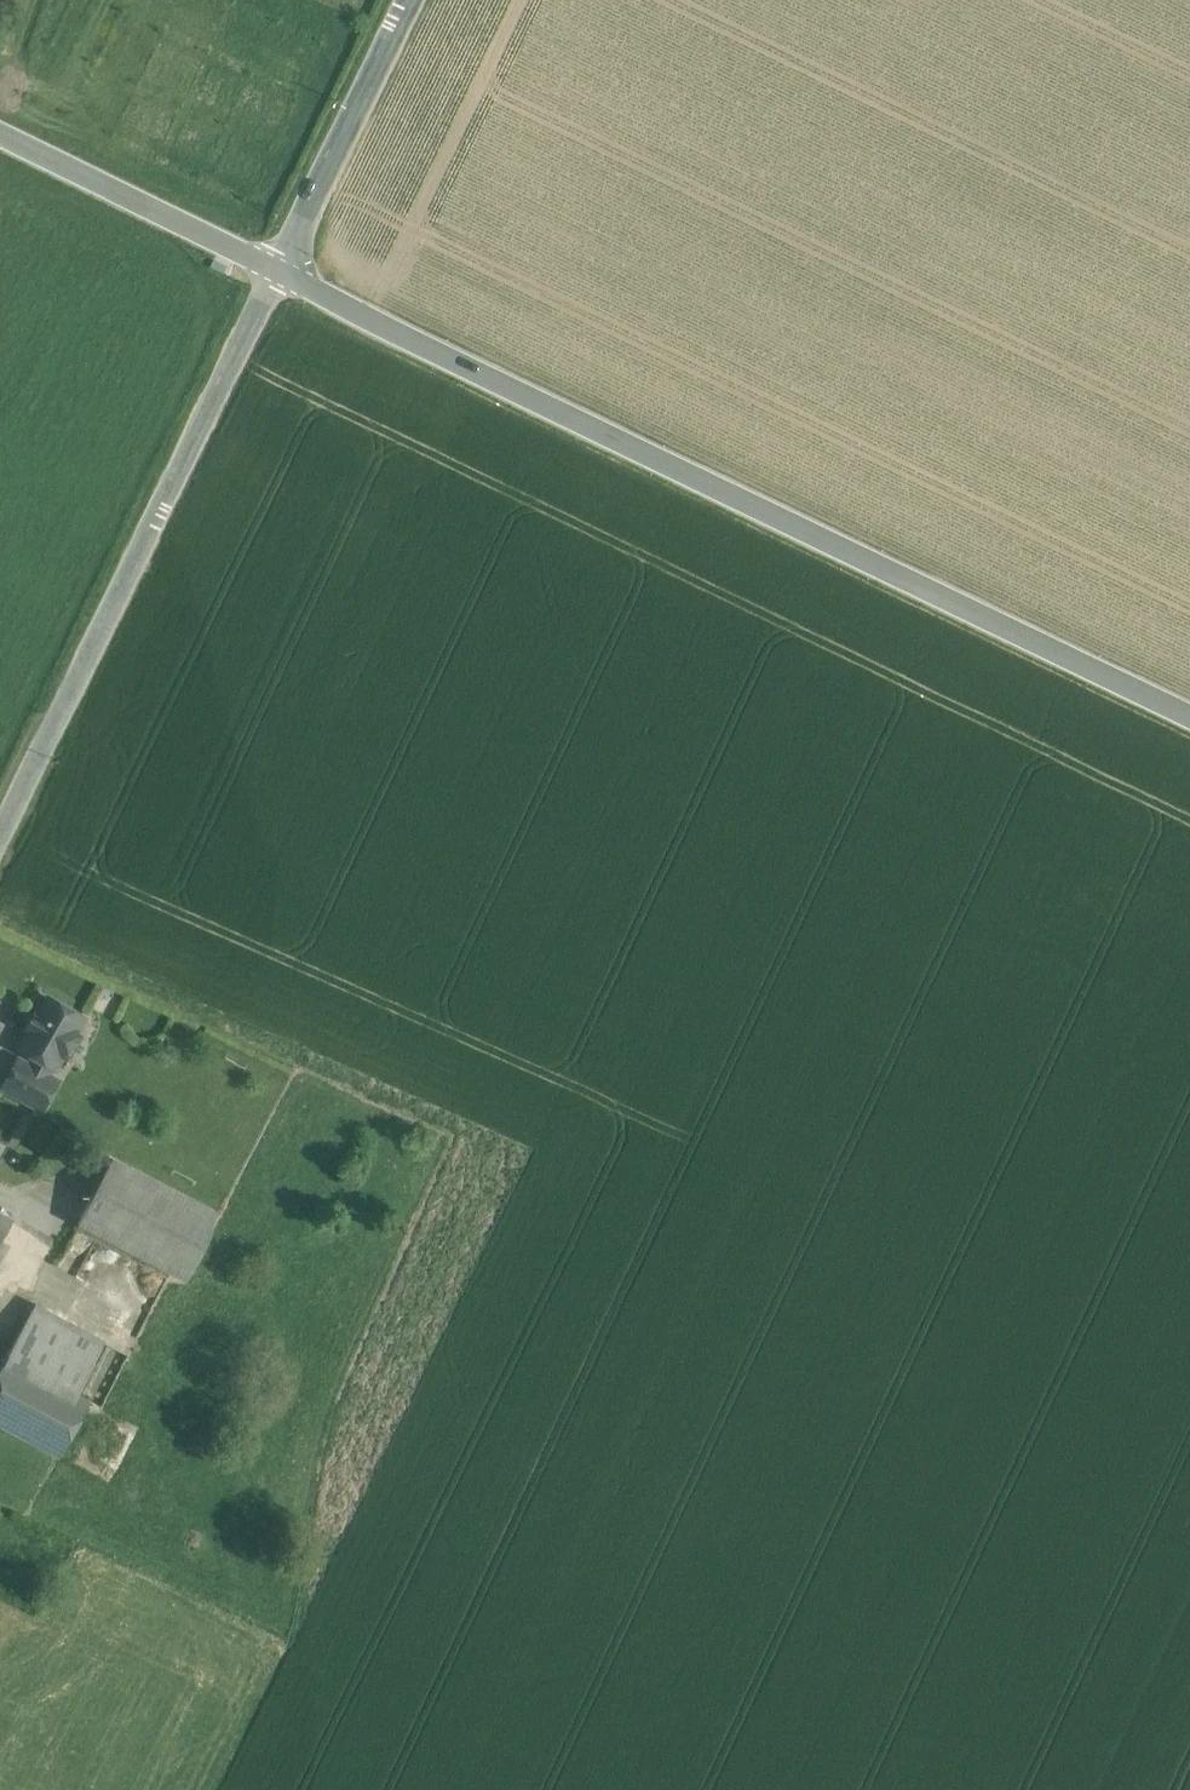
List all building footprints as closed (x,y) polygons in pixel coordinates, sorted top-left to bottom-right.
[(48,998),(38,1016),(32,1013),(33,1016),(27,1026),(24,1027),(24,1028),(30,1031),(20,1049),(33,1057),(28,1066),(46,1076),(51,1066),(53,1068),(82,1017),(48,998)] [(28,1066),(17,1060),(3,1086),(41,1107),(55,1081),(28,1066)] [(220,1214),(111,1158),(77,1224),(186,1280),(220,1214)] [(0,1212),(0,1261),(9,1245),(0,1240),(12,1219),(0,1212)] [(127,1353),(35,1303),(7,1355),(88,1399),(88,1400),(100,1407),(127,1353)] [(6,1355),(0,1366),(0,1424),(58,1456),(88,1400),(88,1399),(7,1355),(6,1355)]
